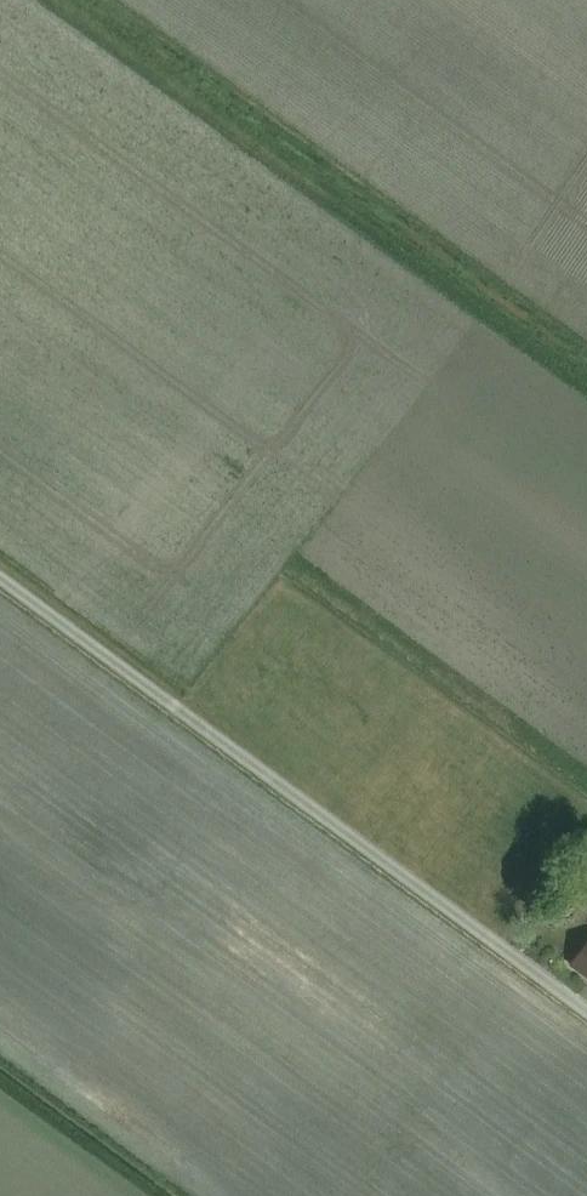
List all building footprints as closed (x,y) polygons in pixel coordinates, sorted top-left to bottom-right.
[(586,976),(586,943),(571,965),(586,976)]
